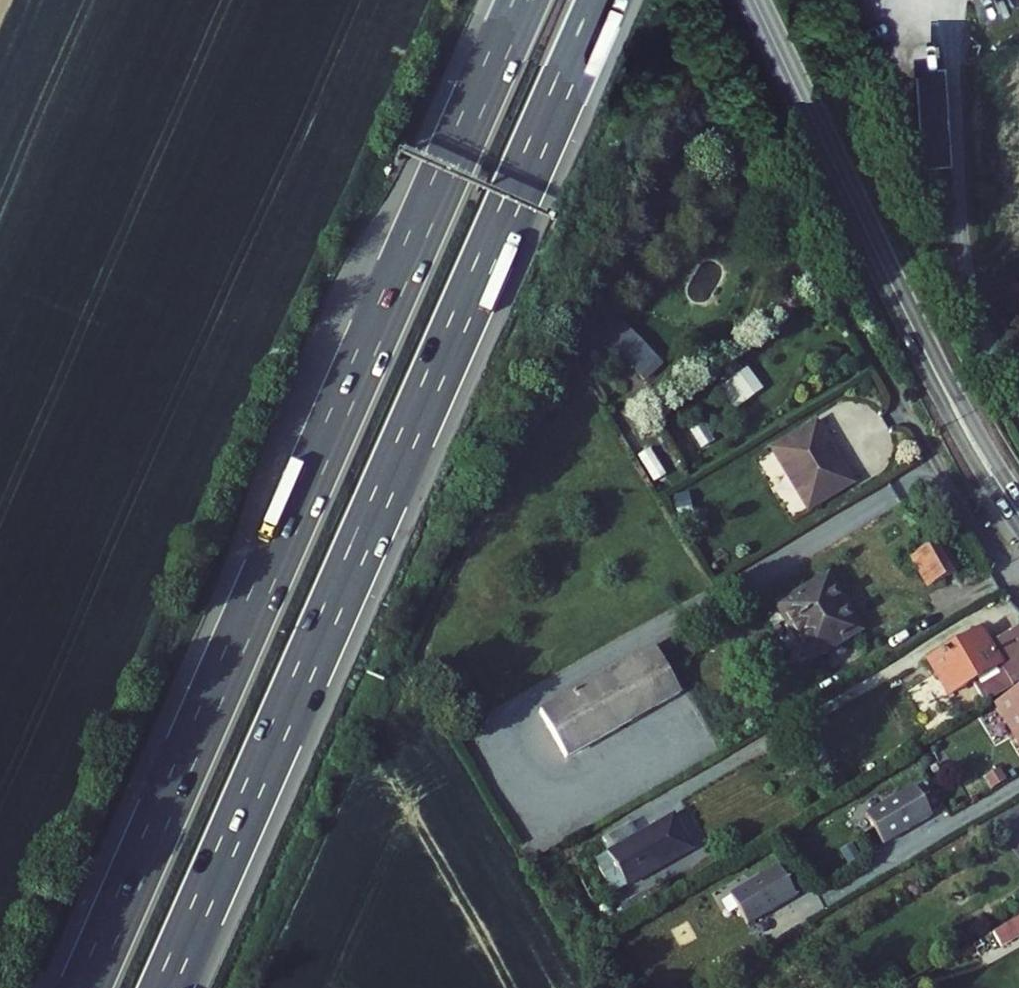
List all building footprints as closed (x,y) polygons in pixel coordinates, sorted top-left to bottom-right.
[(891,183),(905,182),(904,172),(890,173),(891,183)] [(620,322),(606,336),(641,371),(655,357),(620,322)] [(655,357),(641,371),(648,378),(662,364),(655,357)] [(751,365),(719,380),(731,405),(762,391),(751,365)] [(773,455),(809,514),(853,488),(817,428),(773,455)] [(929,587),(954,573),(937,544),(912,558),(929,587)] [(831,578),(784,606),(812,655),(859,626),(831,578)] [(1001,641),(1017,667),(1018,666),(1018,639),(1015,632),(1001,641)] [(1003,675),(1017,667),(1001,641),(987,649),(978,633),(923,665),(944,700),(999,668),(1003,675)] [(676,698),(650,653),(537,719),(563,765),(676,698)] [(992,705),(1018,750),(1018,688),(992,705)] [(912,789),(865,818),(883,848),(931,819),(912,789)] [(673,816),(609,856),(629,888),(693,849),(673,816)] [(777,871),(730,900),(748,930),(796,901),(777,871)] [(984,941),(994,956),(1018,941),(1018,920),(984,941)]
